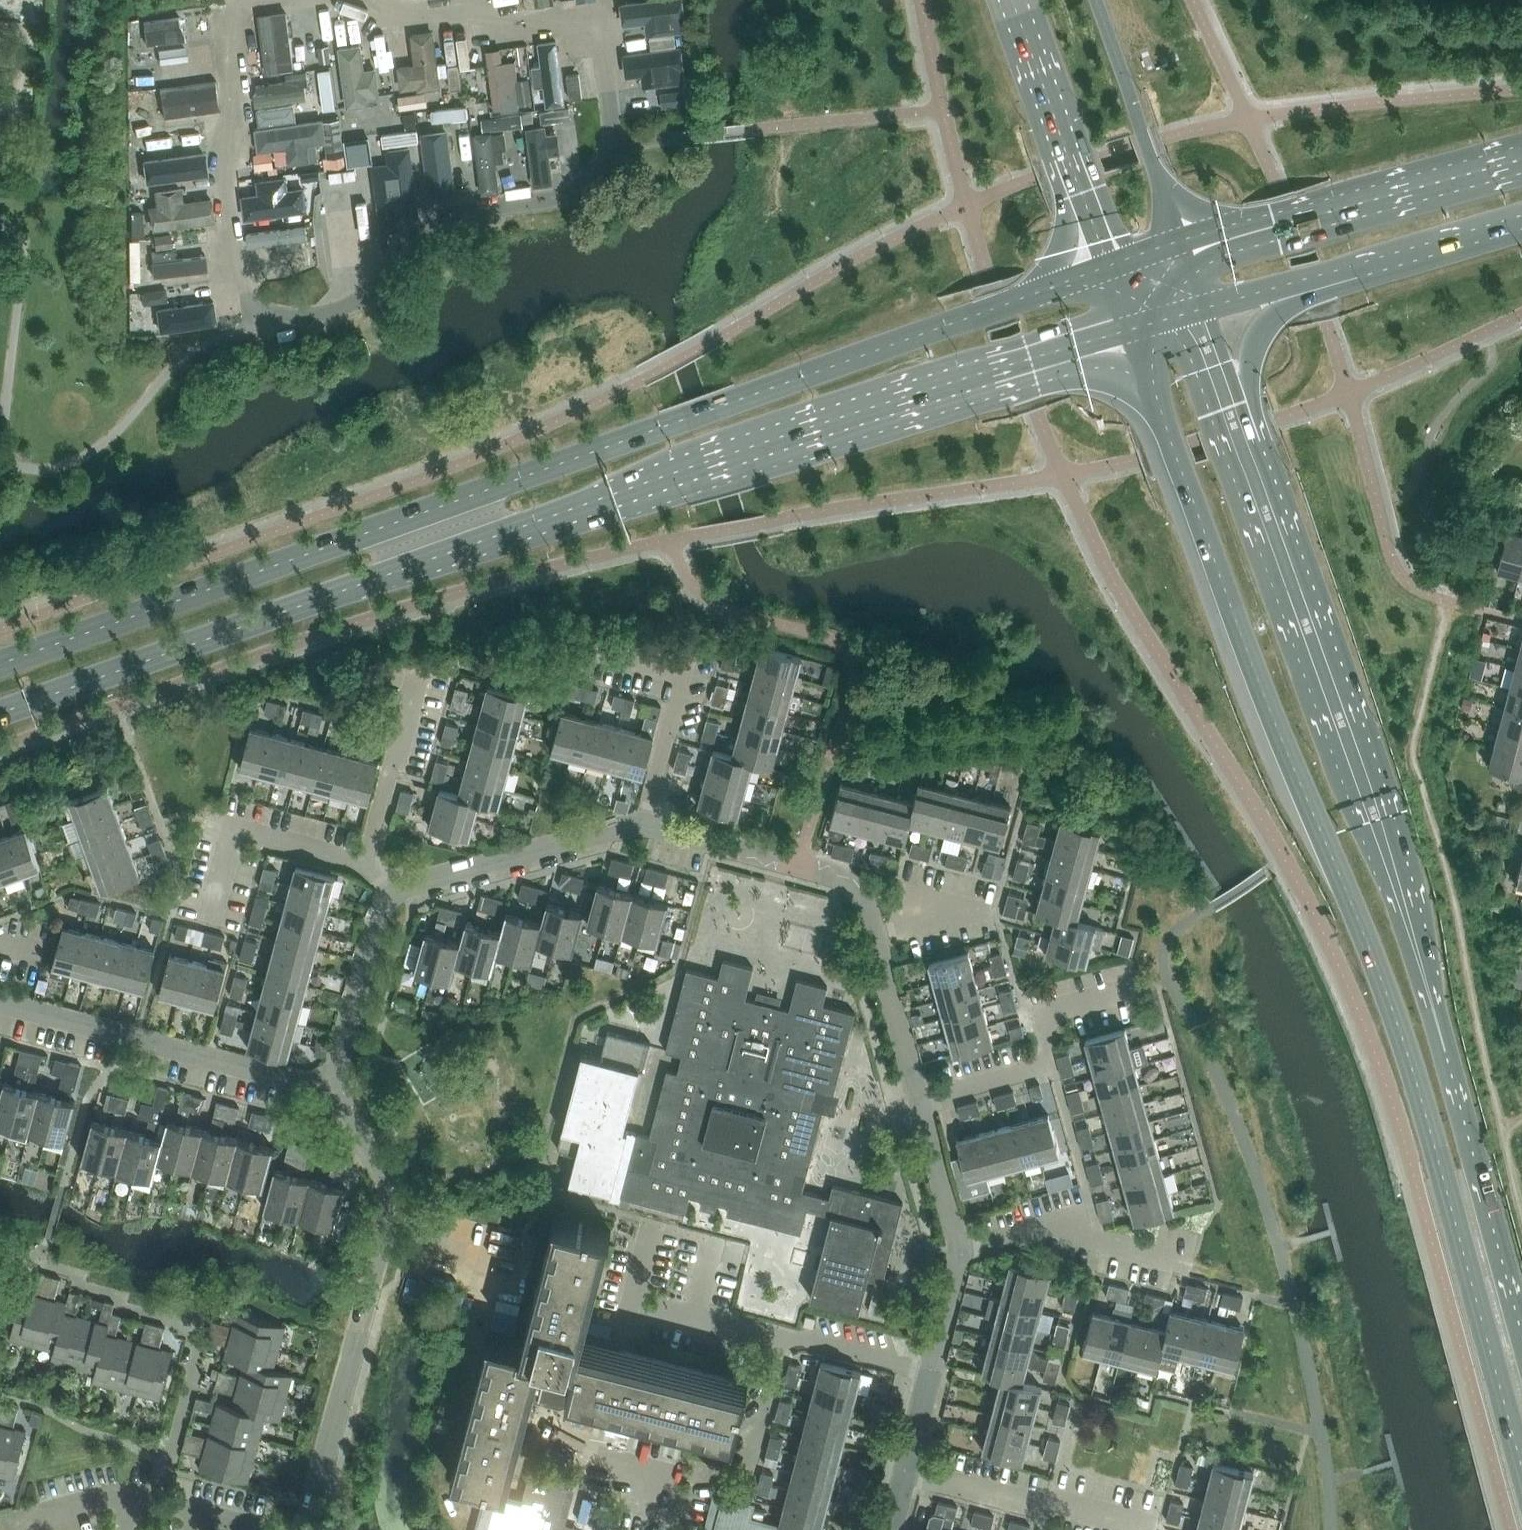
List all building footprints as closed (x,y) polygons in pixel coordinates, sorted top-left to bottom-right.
[(619,6),(623,38),(683,30),(679,0),(664,0),(619,6)] [(150,43),(188,37),(184,11),(146,17),(150,43)] [(302,70),(294,11),(262,15),(271,75),(302,70)] [(675,33),(650,37),(651,47),(676,43),(675,33)] [(398,73),(400,95),(436,90),(430,38),(411,41),(414,71),(398,73)] [(386,100),(377,40),(345,45),(354,104),(386,100)] [(328,45),(318,46),(320,63),(330,61),(328,45)] [(186,46),(159,50),(161,63),(188,59),(186,46)] [(686,46),(626,54),(631,86),(690,77),(686,46)] [(556,47),(537,49),(544,110),(563,108),(556,47)] [(519,113),(513,66),(500,67),(499,56),(485,57),(492,116),(500,115),(519,113)] [(459,68),(448,69),(449,83),(450,90),(460,90),(460,81),(459,68)] [(330,69),(318,70),(323,109),(335,108),(330,69)] [(215,73),(155,81),(160,113),(219,105),(215,73)] [(579,73),(567,75),(570,99),(582,97),(579,73)] [(312,74),(253,83),(258,115),(317,106),(312,74)] [(529,78),(516,80),(519,105),(532,103),(529,78)] [(426,93),(397,97),(399,109),(428,105),(426,93)] [(685,93),(662,96),(663,107),(686,104),(685,93)] [(467,106),(430,110),(432,122),(468,118),(467,106)] [(569,107),(540,112),(542,122),(570,118),(569,107)] [(419,128),(416,111),(407,113),(410,130),(419,128)] [(521,114),(481,120),(483,132),(505,129),(523,126),(521,114)] [(339,120),(322,122),(325,141),(327,158),(344,155),(339,120)] [(205,122),(145,130),(150,162),(209,154),(205,122)] [(321,126),(258,135),(260,151),(272,150),(273,154),(289,152),(291,166),(309,163),(307,150),(324,147),(321,126)] [(382,134),(382,135),(383,146),(393,145),(419,141),(417,129),(382,134)] [(464,190),(456,130),(424,134),(432,194),(464,190)] [(344,140),(348,166),(372,163),(369,137),(344,140)] [(476,140),(482,198),(496,196),(493,168),(500,167),(499,155),(505,155),(503,137),(476,140)] [(271,151),(255,153),(257,168),(273,166),(271,151)] [(416,221),(408,162),(376,166),(384,225),(416,221)] [(270,175),(278,174),(277,166),(269,167),(270,175)] [(317,171),(301,173),(302,181),(318,179),(317,171)] [(209,186),(150,194),(154,226),(214,218),(209,186)] [(244,195),(246,211),(304,203),(302,187),(244,195)] [(143,213),(131,213),(131,237),(143,237),(143,213)] [(170,234),(154,236),(156,248),(172,246),(170,234)] [(299,240),(276,243),(277,251),(300,248),(299,240)] [(152,264),(154,278),(206,272),(204,258),(152,264)] [(149,290),(142,291),(144,304),(151,303),(149,290)] [(213,293),(153,300),(157,332),(217,325),(213,293)] [(1506,530),(1496,569),(1497,569),(1519,575),(1521,565),(1521,534),(1506,530)] [(1491,633),(1484,631),(1482,638),(1489,640),(1491,633)] [(739,650),(726,646),(723,656),(736,659),(739,650)] [(801,657),(761,647),(757,665),(796,676),(801,657)] [(736,659),(723,656),(721,666),(733,670),(736,659)] [(796,676),(757,665),(752,682),(791,693),(796,676)] [(1515,668),(1509,687),(1521,691),(1521,670),(1515,668)] [(729,686),(717,682),(716,682),(714,692),(726,696),(729,686)] [(791,693),(752,682),(747,701),(786,711),(791,693)] [(575,697),(585,699),(588,687),(578,684),(575,697)] [(488,686),(483,705),(522,715),(527,697),(488,686)] [(468,690),(455,687),(453,697),(465,700),(468,690)] [(588,687),(585,699),(595,702),(598,689),(588,687)] [(1509,687),(1504,707),(1521,712),(1521,691),(1509,687)] [(726,696),(714,692),(711,702),(724,706),(726,696)] [(611,706),(621,709),(624,696),(615,694),(611,706)] [(624,696),(621,709),(623,709),(631,712),(634,699),(624,696)] [(465,700),(453,697),(450,707),(463,710),(465,700)] [(1472,699),(1464,697),(1461,707),(1469,709),(1472,699)] [(264,712),(274,714),(277,702),(267,699),(264,712)] [(465,700),(463,710),(477,714),(480,704),(465,700)] [(786,711),(747,701),(742,719),(781,730),(786,711)] [(277,702),(274,714),(284,717),(287,704),(277,702)] [(651,703),(647,716),(658,719),(661,706),(651,703)] [(522,715),(483,705),(478,723),(517,734),(522,715)] [(1504,707),(1499,727),(1521,733),(1521,712),(1504,707)] [(300,721),(310,724),(313,711),(304,709),(300,721)] [(623,709),(621,715),(629,718),(631,712),(623,709)] [(313,711),(310,724),(320,726),(323,714),(313,711)] [(551,752),(570,757),(580,717),(562,712),(551,752)] [(635,731),(624,771),(642,776),(643,775),(653,736),(658,719),(647,716),(643,733),(635,731)] [(580,717),(570,757),(588,761),(598,722),(580,717)] [(336,731),(346,733),(350,721),(340,718),(336,731)] [(719,722),(707,719),(706,719),(704,728),(716,731),(719,722)] [(781,730),(742,719),(737,737),(777,748),(781,730)] [(350,721),(346,733),(356,736),(359,723),(350,721)] [(598,722),(588,761),(606,766),(616,726),(598,722)] [(458,726),(446,723),(443,733),(456,736),(458,726)] [(517,734),(478,723),(473,741),(513,751),(517,734)] [(616,726),(606,766),(624,771),(635,731),(616,726)] [(1499,727),(1494,747),(1521,754),(1521,733),(1499,727)] [(240,767),(258,772),(269,733),(250,728),(240,767)] [(386,730),(376,728),(373,740),(383,743),(386,730)] [(716,731),(704,728),(701,738),(714,742),(716,731)] [(269,733),(258,772),(277,777),(287,737),(269,733)] [(456,736),(443,733),(441,743),(453,746),(456,736)] [(287,737),(277,777),(295,782),(305,742),(287,737)] [(752,761),(752,762),(772,767),(777,748),(737,737),(732,755),(732,756),(752,761)] [(513,751),(473,741),(468,759),(508,770),(513,751)] [(305,742),(295,782),(313,786),(323,747),(305,742)] [(323,747),(313,786),(331,791),(341,752),(323,747)] [(1494,747),(1489,767),(1515,774),(1512,786),(1521,788),(1521,754),(1494,747)] [(691,753),(679,750),(678,749),(676,759),(688,763),(691,753)] [(732,756),(732,755),(713,750),(708,768),(748,779),(752,762),(752,761),(732,756)] [(341,752),(331,791),(349,796),(359,756),(341,752)] [(359,756),(349,796),(368,801),(378,761),(359,756)] [(449,763),(436,759),(433,769),(446,773),(449,763)] [(508,770),(468,759),(463,777),(503,788),(508,770)] [(688,763),(676,759),(673,769),(686,773),(688,763)] [(991,770),(993,762),(984,759),(982,767),(991,770)] [(748,779),(708,768),(703,786),(743,797),(748,779)] [(446,773),(433,769),(431,779),(443,783),(446,773)] [(129,791),(141,786),(142,786),(138,776),(126,781),(129,791)] [(479,801),(498,806),(503,788),(463,777),(459,795),(479,801)] [(841,783),(841,784),(830,822),(849,827),(859,788),(841,783)] [(908,822),(909,822),(927,827),(937,787),(919,783),(913,802),(914,802),(908,822)] [(681,789),(668,786),(666,796),(678,800),(681,789)] [(743,797),(703,786),(698,805),(738,816),(743,797)] [(70,801),(76,819),(115,805),(108,787),(70,801)] [(937,787),(927,827),(945,832),(955,792),(937,787)] [(859,788),(849,827),(867,832),(878,793),(859,788)] [(414,793),(401,789),(399,799),(411,802),(414,793)] [(459,795),(439,790),(434,808),(474,819),(479,801),(459,795)] [(955,792),(945,832),(963,836),(973,797),(955,792)] [(878,793),(867,832),(885,837),(896,797),(878,793)] [(904,842),(909,822),(908,822),(914,802),(913,802),(896,797),(885,837),(904,842)] [(973,797),(963,836),(981,841),(992,802),(973,797)] [(15,799),(6,802),(10,815),(20,811),(15,799)] [(411,802),(399,799),(396,809),(409,812),(411,802)] [(135,807),(139,816),(151,812),(147,802),(135,807)] [(992,802),(981,841),(999,846),(1010,807),(992,802)] [(76,819),(82,836),(121,823),(115,805),(76,819)] [(474,819),(434,808),(429,827),(469,837),(474,819)] [(151,812),(139,816),(142,826),(154,822),(151,812)] [(1061,820),(1056,839),(1096,850),(1100,831),(1061,820)] [(1040,824),(1028,821),(1025,831),(1037,834),(1040,824)] [(82,836),(89,854),(127,840),(121,823),(82,836)] [(40,867),(26,829),(8,835),(22,874),(40,867)] [(1037,834),(1025,831),(1022,841),(1035,844),(1037,834)] [(1037,834),(1035,844),(1043,846),(1045,836),(1037,834)] [(0,838),(0,868),(4,880),(22,874),(8,835),(0,838)] [(148,842),(151,851),(163,847),(160,837),(148,842)] [(1056,839),(1051,857),(1091,868),(1096,850),(1056,839)] [(89,854),(95,872),(134,858),(127,840),(89,854)] [(834,842),(831,855),(841,857),(844,845),(834,842)] [(909,854),(919,857),(922,845),(912,842),(909,854)] [(851,860),(851,859),(854,847),(844,845),(841,857),(851,860)] [(928,860),(929,859),(932,847),(922,845),(919,857),(928,860)] [(155,861),(167,857),(163,847),(151,851),(155,861)] [(945,864),(955,867),(958,854),(948,851),(945,864)] [(871,852),(867,864),(877,867),(881,854),(871,852)] [(988,852),(986,861),(995,863),(997,854),(988,852)] [(887,869),(890,857),(881,854),(877,867),(887,869)] [(958,854),(955,867),(965,869),(968,856),(958,854)] [(1030,860),(1018,857),(1015,867),(1028,870),(1030,860)] [(1051,857),(1046,875),(1086,886),(1091,868),(1051,857)] [(1133,860),(1122,857),(1119,868),(1130,871),(1133,860)] [(134,858),(95,872),(101,889),(140,876),(134,858)] [(608,873),(619,876),(623,861),(612,858),(608,873)] [(623,861),(619,876),(630,878),(633,864),(623,861)] [(985,861),(981,873),(991,876),(995,863),(986,861),(985,861)] [(277,870),(265,867),(264,866),(262,876),(274,880),(277,870)] [(296,866),(291,884),(331,895),(336,876),(296,866)] [(643,882),(654,884),(658,870),(647,867),(643,882)] [(1028,870),(1015,867),(1012,877),(1025,880),(1028,870)] [(658,870),(654,884),(665,887),(668,873),(658,870)] [(569,890),(573,875),(562,873),(558,887),(569,890)] [(573,875),(569,890),(580,893),(584,878),(573,875)] [(1046,875),(1041,894),(1081,904),(1086,886),(1046,875)] [(274,880),(262,876),(259,886),(271,890),(274,880)] [(1251,887),(1245,877),(1243,878),(1250,888),(1251,887)] [(529,901),(533,886),(522,883),(518,898),(529,901)] [(291,884),(286,902),(326,913),(331,895),(291,884)] [(597,884),(586,923),(604,928),(615,889),(597,884)] [(45,886),(36,889),(39,898),(48,894),(45,886)] [(533,886),(529,901),(539,904),(543,889),(533,886)] [(1234,898),(1227,888),(1226,889),(1233,899),(1234,898)] [(615,889),(604,928),(622,933),(633,894),(615,889)] [(1021,896),(1008,893),(1005,903),(1018,906),(1021,896)] [(488,912),(492,897),(481,894),(477,909),(488,912)] [(633,894),(622,933),(639,938),(650,898),(633,894)] [(1036,912),(1056,917),(1056,916),(1076,922),(1076,921),(1081,904),(1041,894),(1036,912)] [(71,895),(68,908),(77,910),(80,898),(71,895)] [(492,897),(488,912),(499,914),(502,900),(492,897)] [(77,910),(86,913),(90,900),(80,898),(77,910)] [(650,898),(639,938),(658,942),(668,903),(650,898)] [(90,900),(86,913),(97,915),(100,903),(90,900)] [(286,902),(281,920),(321,931),(326,913),(286,902)] [(267,906),(255,903),(254,903),(252,913),(264,916),(267,906)] [(536,943),(537,943),(554,947),(565,908),(546,903),(541,923),(542,923),(536,943)] [(1018,906),(1005,903),(1003,913),(1015,916),(1018,906)] [(440,905),(436,920),(447,922),(447,923),(451,908),(440,905)] [(1018,906),(1015,916),(1024,919),(1027,909),(1018,906)] [(113,920),(123,922),(126,910),(116,907),(113,920)] [(451,908),(447,923),(458,925),(462,911),(451,908)] [(573,952),(583,913),(565,908),(554,947),(573,952)] [(126,910),(123,922),(133,925),(136,913),(126,910)] [(264,916),(252,913),(249,922),(262,926),(264,916)] [(506,913),(501,932),(501,933),(496,953),(514,957),(524,918),(506,913)] [(1105,930),(1095,927),(1076,921),(1076,922),(1056,916),(1056,917),(1051,935),(1091,945),(1090,946),(1100,948),(1105,930)] [(163,920),(153,917),(149,929),(159,932),(163,920)] [(532,962),(537,943),(536,943),(542,923),(541,923),(524,918),(514,957),(532,962)] [(281,920),(277,938),(316,949),(321,931),(281,920)] [(425,933),(414,972),(432,977),(443,937),(447,922),(436,920),(433,935),(425,933)] [(455,962),(456,962),(473,967),(483,928),(465,923),(460,942),(461,942),(455,962)] [(188,927),(179,924),(178,924),(175,936),(185,939),(188,927)] [(82,931),(63,926),(53,965),(50,975),(69,980),(71,970),(82,931)] [(491,972),(496,953),(501,933),(501,932),(483,928),(473,967),(491,972)] [(71,970),(72,971),(89,975),(100,936),(82,931),(71,970)] [(211,946),(214,933),(205,931),(201,943),(202,944),(211,946)] [(211,946),(221,949),(224,936),(214,933),(211,946)] [(1028,948),(1030,938),(1018,935),(1015,945),(1028,948)] [(1091,945),(1051,935),(1046,953),(1086,964),(1090,946),(1091,945)] [(89,975),(107,980),(118,940),(100,936),(89,975)] [(443,937),(432,977),(451,982),(456,962),(455,962),(461,942),(460,942),(443,937)] [(277,938),(272,957),(311,967),(316,949),(277,938)] [(255,952),(257,942),(245,939),(242,948),(255,952)] [(107,980),(126,985),(136,945),(118,940),(107,980)] [(126,985),(144,990),(155,950),(136,945),(126,985)] [(1025,956),(1028,948),(1015,945),(1013,951),(1013,953),(1014,953),(1025,956)] [(252,962),(255,952),(242,948),(239,958),(252,962)] [(929,963),(934,981),(973,971),(968,952),(929,963)] [(989,956),(992,966),(1004,962),(1002,953),(989,956)] [(188,959),(170,955),(159,994),(178,999),(188,959)] [(598,956),(595,967),(612,972),(615,961),(598,956)] [(215,1008),(224,971),(227,962),(208,957),(206,964),(196,1004),(215,1008)] [(272,957),(267,975),(307,985),(311,967),(272,957)] [(188,959),(178,999),(196,1004),(206,964),(188,959)] [(582,1054),(557,1148),(576,1153),(569,1181),(612,1192),(613,1187),(622,1189),(621,1195),(631,1197),(684,1211),(684,1212),(685,1212),(689,1194),(702,1198),(700,1205),(714,1209),(716,1201),(729,1205),(727,1212),(741,1216),(743,1208),(751,1210),(749,1218),(800,1231),(800,1232),(801,1232),(807,1208),(832,1215),(810,1297),(811,1298),(859,1310),(867,1278),(874,1280),(882,1283),(903,1202),(860,1190),(852,1188),(833,1183),(830,1196),(829,1196),(819,1193),(802,1189),(805,1176),(822,1109),(823,1109),(805,1104),(807,1096),(814,1098),(817,1089),(834,1093),(834,1092),(833,1092),(854,1013),(855,1012),(822,1003),(825,991),(826,991),(827,986),(797,978),(796,983),(796,984),(790,1010),(779,1007),(780,1002),(779,1002),(779,1004),(771,1002),(772,1000),(765,998),(764,1000),(756,998),(757,996),(756,996),(755,1001),(744,998),(751,972),(752,972),(753,967),(723,959),(721,964),(722,965),(719,977),(686,968),(686,969),(687,969),(666,1049),(665,1050),(683,1054),(681,1064),(688,1065),(686,1073),(667,1069),(667,1070),(668,1070),(652,1137),(623,1129),(639,1070),(643,1071),(651,1042),(608,1031),(601,1058),(582,1054)] [(1004,962),(992,966),(994,976),(1007,972),(1004,962)] [(619,964),(617,973),(629,976),(631,968),(619,964)] [(530,971),(527,982),(544,987),(547,975),(530,971)] [(934,981),(939,999),(978,989),(973,971),(934,981)] [(1512,974),(1510,983),(1521,986),(1521,977),(1512,974)] [(248,978),(236,975),(235,975),(232,985),(245,988),(248,978)] [(267,975),(262,993),(302,1003),(307,985),(267,975)] [(245,988),(232,985),(230,995),(242,998),(245,988)] [(939,999),(944,1018),(983,1007),(978,989),(939,999)] [(999,992),(1002,1002),(1014,998),(1011,989),(999,992)] [(262,993),(257,1011),(297,1021),(302,1003),(262,993)] [(448,996),(446,1002),(455,1005),(456,1004),(457,998),(448,996)] [(396,1009),(395,1010),(412,1015),(416,1002),(399,998),(396,1009)] [(1014,998),(1002,1002),(1004,1012),(1017,1008),(1014,998)] [(944,1018),(948,1036),(988,1025),(983,1007),(944,1018)] [(238,1014),(226,1011),(225,1011),(223,1021),(235,1024),(238,1014)] [(257,1011),(253,1029),(292,1039),(297,1021),(257,1011)] [(235,1024),(223,1021),(220,1030),(233,1034),(235,1024)] [(953,1054),(993,1043),(988,1025),(948,1036),(953,1054)] [(1009,1028),(1012,1038),(1024,1035),(1021,1025),(1009,1028)] [(287,1058),(292,1039),(253,1029),(248,1047),(287,1058)] [(1085,1040),(1090,1058),(1130,1047),(1125,1029),(1085,1040)] [(1512,1037),(1510,1044),(1521,1047),(1521,1040),(1512,1037)] [(315,1054),(326,1057),(328,1049),(317,1046),(315,1054)] [(1090,1058),(1095,1076),(1135,1066),(1130,1047),(1090,1058)] [(32,1051),(21,1049),(17,1063),(28,1066),(32,1051)] [(38,1069),(42,1054),(32,1051),(28,1066),(38,1069)] [(1057,1056),(1059,1067),(1072,1063),(1069,1053),(1057,1056)] [(52,1072),(63,1075),(66,1061),(56,1058),(52,1072)] [(62,1152),(75,1101),(67,1099),(70,1089),(75,1090),(81,1065),(66,1061),(63,1075),(57,1096),(46,1135),(44,1146),(62,1152)] [(0,1096),(0,1123),(12,1126),(28,1066),(17,1063),(12,1084),(4,1082),(0,1096)] [(1062,1076),(1074,1073),(1072,1063),(1059,1067),(1062,1076)] [(9,1136),(27,1141),(30,1131),(29,1131),(40,1091),(31,1089),(35,1076),(36,1076),(38,1069),(28,1066),(12,1126),(9,1136)] [(1095,1076),(1100,1094),(1139,1084),(1135,1066),(1095,1076)] [(1044,1096),(1040,1084),(1030,1086),(1033,1099),(1044,1096)] [(1100,1094),(1105,1112),(1144,1102),(1139,1084),(1100,1094)] [(159,1122),(160,1122),(169,1088),(158,1085),(153,1104),(149,1119),(159,1122)] [(1066,1093),(1069,1103),(1082,1099),(1079,1089),(1066,1093)] [(46,1135),(57,1096),(40,1091),(29,1131),(30,1131),(46,1135)] [(1014,1091),(1003,1093),(1007,1106),(1017,1103),(1014,1091)] [(114,1110),(118,1095),(108,1092),(104,1107),(114,1110)] [(193,1094),(183,1092),(179,1106),(190,1109),(193,1094)] [(1007,1106),(1003,1093),(994,1096),(998,1108),(1007,1106)] [(193,1094),(190,1109),(200,1112),(204,1097),(193,1094)] [(118,1095),(114,1110),(125,1112),(129,1098),(118,1095)] [(1082,1099),(1069,1103),(1072,1112),(1084,1109),(1082,1099)] [(978,1100),(968,1103),(971,1116),(981,1113),(978,1100)] [(149,1119),(153,1104),(142,1101),(138,1116),(149,1119)] [(214,1115),(225,1118),(228,1104),(218,1101),(214,1115)] [(1105,1112),(1110,1130),(1149,1120),(1144,1102),(1105,1112)] [(971,1116),(968,1103),(958,1106),(961,1118),(971,1116)] [(228,1104),(225,1118),(235,1121),(239,1107),(228,1104)] [(167,1119),(162,1139),(163,1139),(158,1159),(175,1164),(186,1124),(190,1109),(179,1106),(175,1121),(167,1119)] [(259,1127),(263,1113),(253,1110),(249,1125),(259,1127)] [(263,1113),(259,1127),(270,1130),(274,1116),(263,1113)] [(1048,1114),(1030,1120),(1040,1159),(1059,1154),(1048,1114)] [(203,1129),(193,1168),(210,1173),(221,1133),(225,1118),(214,1115),(210,1131),(203,1129)] [(145,1134),(135,1174),(133,1182),(132,1185),(150,1190),(153,1178),(158,1159),(163,1139),(162,1139),(155,1137),(159,1122),(149,1119),(145,1134)] [(92,1120),(82,1159),(100,1164),(110,1125),(92,1120)] [(1030,1120),(1012,1124),(1022,1164),(1040,1159),(1030,1120)] [(1110,1130),(1115,1148),(1154,1138),(1149,1120),(1110,1130)] [(186,1124),(175,1164),(193,1168),(203,1129),(186,1124)] [(1012,1124),(993,1129),(1004,1169),(1022,1164),(1012,1124)] [(110,1125),(100,1164),(117,1169),(128,1129),(110,1125)] [(238,1138),(227,1178),(245,1182),(255,1143),(259,1127),(249,1125),(245,1140),(238,1138)] [(1076,1129),(1079,1139),(1091,1135),(1089,1125),(1076,1129)] [(133,1182),(135,1174),(145,1134),(128,1129),(117,1169),(115,1177),(133,1182)] [(993,1129),(975,1134),(986,1174),(1004,1169),(993,1129)] [(221,1133),(210,1173),(227,1178),(238,1138),(221,1133)] [(975,1134),(957,1139),(968,1179),(986,1174),(975,1134)] [(1091,1135),(1079,1139),(1081,1149),(1094,1145),(1091,1135)] [(1115,1148),(1120,1166),(1159,1156),(1154,1138),(1115,1148)] [(290,1141),(286,1155),(297,1158),(301,1144),(290,1141)] [(263,1187),(274,1148),(255,1143),(245,1182),(263,1187)] [(311,1146),(301,1144),(297,1158),(307,1161),(311,1146)] [(320,1164),(331,1167),(335,1153),(324,1150),(320,1164)] [(346,1156),(335,1153),(331,1167),(342,1170),(346,1156)] [(274,1168),(264,1208),(282,1213),(297,1158),(286,1155),(282,1170),(274,1168)] [(1120,1166),(1125,1185),(1164,1174),(1159,1156),(1120,1166)] [(282,1213),(299,1218),(310,1178),(303,1176),(307,1161),(297,1158),(282,1213)] [(1086,1165),(1089,1175),(1101,1171),(1098,1162),(1086,1165)] [(317,1222),(335,1227),(345,1188),(338,1186),(342,1170),(331,1167),(327,1183),(317,1222)] [(1101,1171),(1089,1175),(1091,1185),(1104,1181),(1101,1171)] [(1125,1185),(1129,1203),(1169,1192),(1164,1174),(1125,1185)] [(327,1183),(310,1178),(299,1218),(317,1222),(327,1183)] [(1129,1203),(1134,1221),(1174,1211),(1169,1192),(1129,1203)] [(620,1201),(619,1203),(629,1205),(631,1198),(631,1197),(621,1195),(620,1201)] [(1096,1201),(1098,1211),(1111,1208),(1108,1198),(1096,1201)] [(1111,1208),(1098,1211),(1101,1221),(1114,1218),(1111,1208)] [(452,1475),(452,1476),(508,1490),(508,1489),(507,1489),(525,1417),(531,1395),(544,1398),(556,1401),(566,1396),(567,1393),(568,1393),(568,1392),(733,1434),(732,1435),(733,1436),(748,1380),(747,1380),(746,1381),(583,1339),(583,1338),(581,1338),(610,1229),(610,1228),(555,1214),(555,1215),(557,1215),(523,1346),(488,1337),(488,1338),(489,1339),(453,1475),(452,1475)] [(1010,1263),(1005,1282),(1045,1292),(1050,1274),(1010,1263)] [(10,1339),(32,1344),(50,1275),(41,1273),(35,1294),(22,1291),(10,1339)] [(60,1278),(50,1275),(32,1344),(54,1350),(67,1302),(54,1299),(60,1278)] [(1005,1282),(1001,1299),(1001,1300),(1040,1310),(1045,1292),(1005,1282)] [(1193,1297),(1197,1285),(1187,1282),(1184,1295),(1193,1297)] [(1106,1296),(1116,1299),(1119,1286),(1109,1283),(1106,1296)] [(1207,1287),(1197,1285),(1193,1297),(1204,1300),(1207,1287)] [(1119,1286),(1116,1299),(1126,1301),(1129,1288),(1119,1286)] [(1066,1287),(1064,1297),(1077,1300),(1079,1290),(1066,1287)] [(74,1315),(79,1294),(79,1293),(70,1291),(67,1302),(54,1350),(51,1360),(74,1366),(87,1318),(74,1315)] [(868,1311),(870,1312),(883,1315),(888,1296),(873,1292),(868,1311)] [(1220,1304),(1230,1307),(1233,1294),(1223,1292),(1220,1304)] [(1142,1305),(1152,1308),(1155,1295),(1146,1293),(1142,1305)] [(1233,1294),(1230,1307),(1240,1309),(1243,1297),(1233,1294)] [(1155,1295),(1152,1308),(1162,1310),(1165,1298),(1155,1295)] [(1036,1328),(1040,1310),(1001,1300),(1001,1299),(990,1296),(984,1316),(996,1319),(996,1318),(1036,1328)] [(1077,1300),(1064,1297),(1061,1307),(1074,1310),(1077,1300)] [(105,1300),(104,1301),(99,1321),(87,1318),(74,1366),(95,1371),(96,1372),(112,1312),(114,1302),(105,1300)] [(1220,1304),(1218,1313),(1228,1315),(1230,1307),(1220,1304)] [(1112,1316),(1101,1355),(1120,1360),(1130,1320),(1132,1311),(1114,1306),(1111,1316),(1112,1316)] [(1161,1350),(1179,1355),(1189,1315),(1170,1310),(1165,1330),(1166,1330),(1161,1350)] [(1083,1351),(1101,1355),(1112,1316),(1111,1316),(1093,1311),(1083,1351)] [(121,1315),(112,1312),(96,1372),(95,1371),(93,1381),(116,1387),(128,1339),(116,1336),(121,1315)] [(210,1329),(279,1348),(285,1326),(237,1313),(233,1326),(212,1320),(210,1329)] [(813,1326),(815,1317),(806,1314),(803,1324),(813,1326)] [(1189,1315),(1179,1355),(1197,1359),(1207,1320),(1189,1315)] [(996,1319),(991,1336),(1031,1346),(1036,1328),(996,1318),(996,1319)] [(1130,1320),(1120,1360),(1137,1365),(1148,1325),(1130,1320)] [(1207,1320),(1197,1359),(1215,1364),(1225,1324),(1207,1320)] [(146,1321),(146,1322),(141,1342),(128,1339),(116,1387),(138,1393),(156,1323),(146,1321)] [(173,1350),(160,1347),(165,1326),(156,1323),(138,1393),(160,1398),(173,1350)] [(1057,1323),(1054,1333),(1067,1336),(1070,1326),(1057,1323)] [(1225,1324),(1215,1364),(1234,1369),(1244,1329),(1225,1324)] [(1148,1325),(1137,1365),(1156,1369),(1161,1350),(1166,1330),(1165,1330),(1148,1325)] [(279,1348),(210,1329),(207,1339),(228,1345),(225,1358),(244,1363),(273,1370),(279,1348)] [(1067,1336),(1054,1333),(1052,1343),(1064,1346),(1067,1336)] [(991,1336),(987,1354),(1026,1364),(1045,1369),(1048,1359),(1048,1357),(1039,1355),(1031,1346),(991,1336)] [(1026,1364),(987,1354),(982,1373),(1002,1378),(1002,1377),(1022,1383),(1022,1382),(1026,1364)] [(1048,1359),(1045,1369),(1058,1372),(1060,1363),(1048,1359)] [(821,1362),(816,1380),(856,1390),(861,1372),(821,1362)] [(244,1363),(241,1375),(219,1369),(217,1379),(286,1397),(292,1375),(273,1370),(244,1363)] [(802,1366),(789,1363),(786,1373),(799,1376),(802,1366)] [(1042,1379),(1043,1379),(1055,1382),(1058,1372),(1045,1369),(1042,1379)] [(786,1373),(784,1383),(796,1386),(799,1376),(786,1373)] [(1041,1387),(1022,1382),(1022,1383),(1002,1377),(1002,1378),(997,1395),(1037,1406),(1041,1387)] [(286,1397),(217,1379),(214,1388),(236,1394),(232,1406),(266,1415),(265,1416),(280,1420),(286,1397)] [(816,1380),(812,1398),(851,1409),(856,1390),(816,1380)] [(997,1395),(992,1414),(1032,1424),(1037,1406),(997,1395)] [(1132,1395),(1130,1402),(1140,1405),(1142,1398),(1132,1395)] [(197,1396),(194,1406),(215,1412),(212,1424),(260,1438),(265,1416),(266,1415),(232,1406),(197,1396)] [(812,1398),(807,1416),(847,1427),(851,1409),(812,1398)] [(780,1399),(777,1409),(790,1412),(792,1402),(780,1399)] [(9,1403),(0,1401),(0,1438),(9,1403)] [(1058,1401),(1055,1411),(1068,1415),(1071,1405),(1058,1401)] [(0,1438),(0,1475),(14,1479),(26,1431),(13,1427),(18,1406),(9,1403),(0,1438)] [(790,1412),(777,1409),(775,1419),(787,1422),(790,1412)] [(1068,1415),(1055,1411),(1053,1421),(1065,1424),(1068,1415)] [(29,1423),(39,1425),(42,1415),(32,1412),(29,1423)] [(992,1414),(988,1432),(1027,1442),(1032,1424),(992,1414)] [(807,1416),(802,1434),(842,1445),(847,1427),(807,1416)] [(187,1431),(184,1441),(254,1459),(260,1438),(212,1424),(208,1437),(187,1431)] [(1022,1461),(1027,1442),(988,1432),(983,1450),(1022,1461)] [(802,1434),(798,1453),(837,1463),(842,1445),(802,1434)] [(783,1438),(770,1435),(768,1445),(780,1448),(783,1438)] [(1048,1438),(1046,1447),(1058,1450),(1061,1441),(1048,1438)] [(254,1459),(184,1441),(182,1450),(203,1456),(200,1469),(248,1482),(254,1459)] [(780,1448),(768,1445),(765,1455),(778,1458),(780,1448)] [(1058,1450),(1046,1447),(1043,1457),(1056,1461),(1058,1450)] [(798,1453),(793,1471),(833,1481),(837,1463),(798,1453)] [(1193,1466),(1180,1463),(1178,1473),(1190,1477),(1193,1466)] [(1209,1482),(1249,1492),(1254,1473),(1214,1463),(1209,1482)] [(564,1485),(566,1478),(532,1469),(524,1500),(486,1490),(476,1529),(552,1529),(564,1485)] [(773,1475),(761,1471),(758,1481),(771,1484),(773,1475)] [(793,1471),(788,1489),(828,1499),(833,1481),(793,1471)] [(1190,1477),(1178,1473),(1175,1483),(1188,1486),(1190,1477)] [(771,1484),(758,1481),(756,1491),(768,1495),(771,1484)] [(745,1502),(746,1496),(748,1490),(717,1482),(705,1529),(717,1529),(715,1529),(724,1496),(745,1502)] [(1204,1500),(1244,1510),(1249,1492),(1209,1482),(1204,1500)] [(788,1489),(784,1507),(823,1517),(828,1499),(788,1489)] [(792,1529),(777,1526),(777,1525),(762,1521),(749,1518),(752,1507),(753,1504),(745,1502),(724,1496),(715,1529),(717,1529),(792,1529)] [(1183,1503),(1171,1500),(1168,1509),(1181,1513),(1183,1503)] [(1200,1518),(1239,1528),(1244,1510),(1204,1500),(1200,1518)] [(938,1501),(934,1514),(944,1516),(948,1504),(938,1501)] [(948,1504),(944,1516),(954,1519),(958,1506),(948,1504)] [(762,1521),(764,1511),(752,1507),(749,1518),(762,1521)] [(795,1529),(820,1529),(823,1517),(784,1507),(779,1526),(795,1529)] [(1181,1513),(1168,1509),(1166,1519),(1178,1523),(1181,1513)] [(974,1511),(971,1523),(981,1526),(984,1513),(974,1511)] [(984,1513),(981,1526),(990,1529),(994,1516),(984,1513)] [(944,1516),(934,1514),(933,1514),(929,1516),(926,1529),(941,1529),(944,1516)] [(1239,1528),(1200,1518),(1197,1529),(1239,1529),(1239,1528)] [(1008,1529),(1018,1529),(1020,1523),(1010,1520),(1008,1529)]
